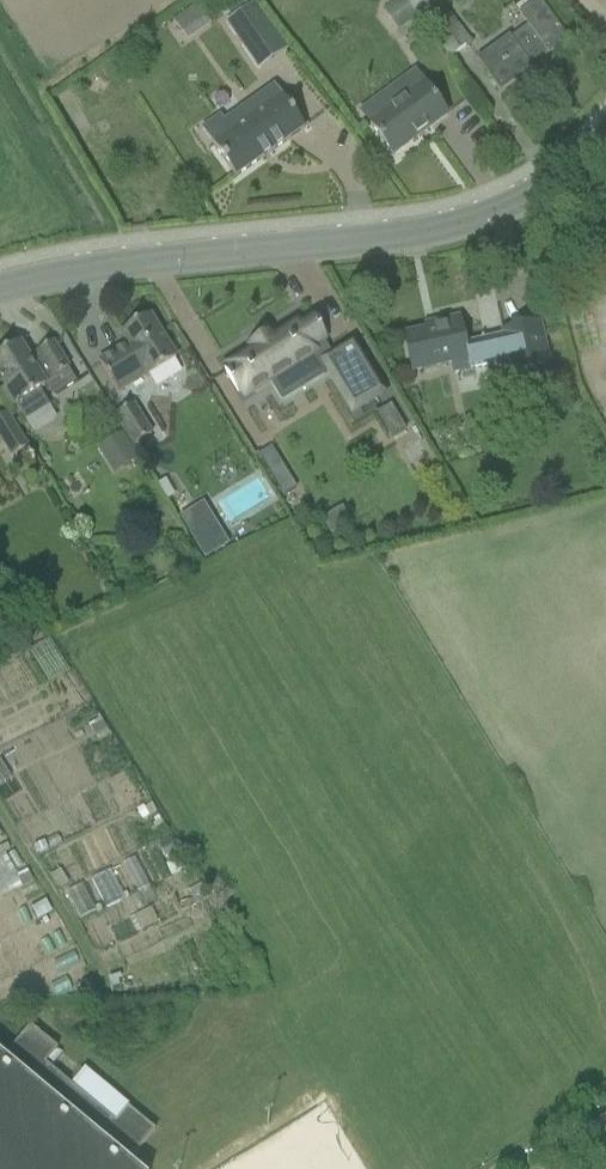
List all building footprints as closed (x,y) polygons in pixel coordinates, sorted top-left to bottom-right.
[(233,20),(249,9),(244,0),(234,0),(224,6),(233,20)] [(417,18),(404,0),(398,0),(384,11),(399,31),(417,18)] [(456,25),(436,0),(405,0),(452,59),(471,44),(456,25)] [(549,55),(569,41),(540,1),(520,16),(526,25),(478,60),(501,92),(502,91),(501,90),(531,68),(532,70),(533,69),(530,65),(547,52),(549,55)] [(188,42),(211,25),(196,4),(173,21),(188,42)] [(288,51),(255,4),(249,9),(233,20),(226,25),(259,71),(288,51)] [(124,56),(118,60),(126,72),(132,68),(124,56)] [(417,73),(396,89),(404,100),(371,125),(393,156),(448,116),(417,73)] [(224,124),(231,134),(214,146),(237,178),(306,129),(283,97),(282,98),(275,87),(224,124)] [(147,375),(148,378),(177,360),(150,317),(122,334),(128,345),(100,363),(118,393),(147,375)] [(227,364),(229,368),(225,370),(237,392),(242,389),(245,395),(317,353),(353,413),(359,409),(363,417),(382,406),(377,398),(384,395),(354,344),(332,357),(323,341),(327,340),(314,318),(302,325),(300,322),(274,337),(272,332),(265,336),(266,338),(258,343),(257,341),(250,345),(253,349),(227,364)] [(466,344),(460,319),(435,325),(436,329),(405,336),(414,373),(453,365),(455,373),(471,369),(472,371),(488,367),(490,367),(510,363),(514,382),(551,373),(540,323),(503,331),(504,333),(484,337),(482,338),(482,340),(466,344)] [(45,385),(69,370),(53,344),(39,352),(40,355),(30,361),(20,345),(0,357),(0,376),(7,388),(3,391),(13,408),(16,406),(26,423),(51,407),(40,391),(46,387),(45,385)] [(407,431),(392,405),(376,415),(391,440),(407,431)] [(135,407),(115,419),(134,449),(154,437),(135,407)] [(0,421),(0,441),(11,460),(29,450),(8,416),(0,421)] [(108,443),(125,469),(140,459),(123,433),(108,443)] [(296,488),(271,447),(259,455),(284,496),(296,488)] [(190,534),(206,561),(218,553),(202,527),(190,534)] [(21,887),(4,853),(0,855),(0,897),(21,887)] [(18,1041),(4,1058),(0,1055),(0,1168),(137,1168),(129,1163),(143,1146),(156,1130),(129,1108),(117,1124),(72,1086),(45,1064),(57,1049),(32,1027),(18,1041)] [(117,1124),(129,1108),(130,1106),(86,1069),(72,1086),(117,1124)]
